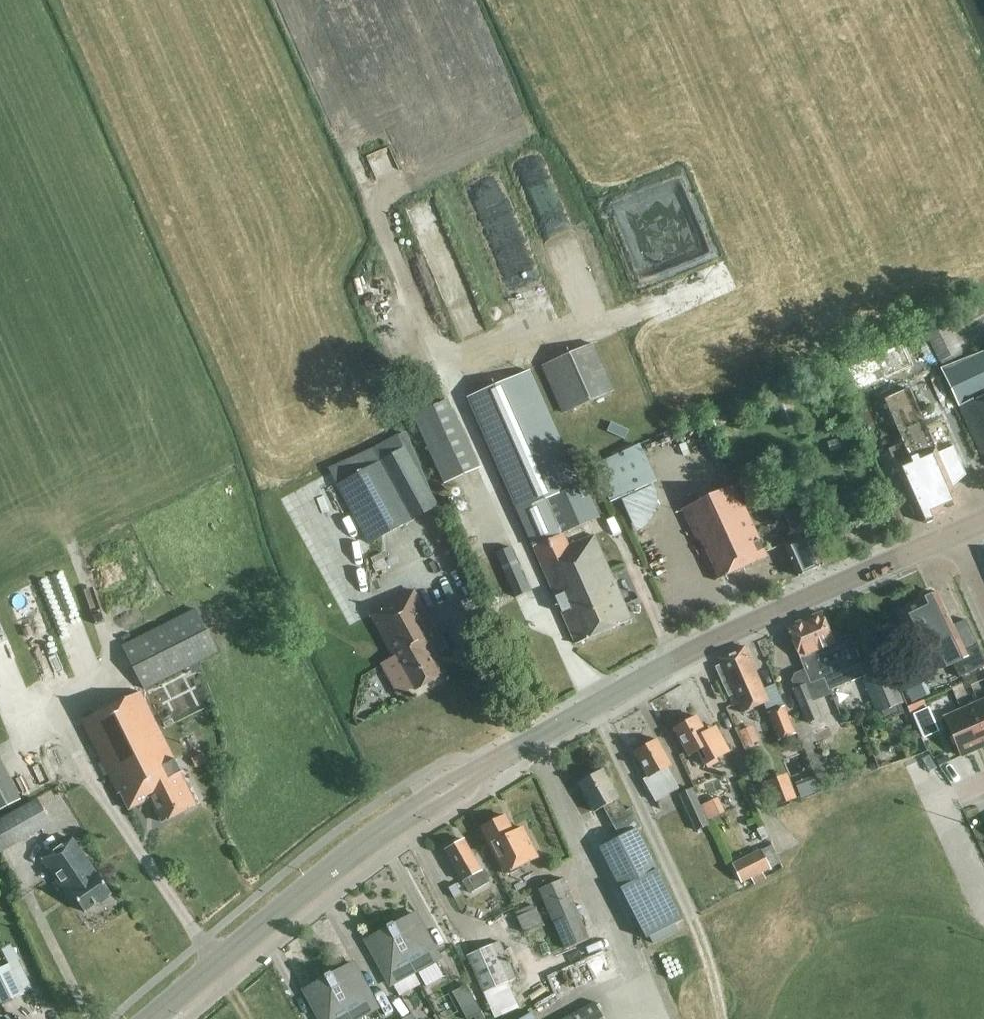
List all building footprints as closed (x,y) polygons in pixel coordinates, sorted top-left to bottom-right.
[(691,201),(641,217),(656,268),(715,249),(708,225),(699,228),(691,201)] [(522,272),(550,265),(540,221),(512,228),(522,272)] [(962,352),(948,323),(925,334),(939,363),(962,352)] [(594,344),(552,363),(545,366),(566,414),(615,392),(594,344)] [(848,368),(856,388),(902,368),(894,348),(848,368)] [(983,395),(983,352),(941,369),(959,407),(983,395)] [(575,644),(631,620),(594,536),(569,547),(563,535),(600,518),(585,485),(580,487),(529,373),(468,401),(575,644)] [(953,447),(935,455),(904,391),(880,402),(901,444),(886,451),(920,523),(926,524),(934,521),(936,516),(938,515),(938,513),(958,503),(951,488),(953,487),(966,475),(953,447)] [(959,407),(983,461),(983,395),(959,407)] [(443,487),(481,469),(456,412),(452,413),(446,401),(414,416),(443,487)] [(399,435),(371,450),(378,463),(406,448),(399,435)] [(647,464),(658,462),(659,472),(668,471),(664,439),(644,442),(647,464)] [(838,439),(827,443),(829,452),(841,449),(838,439)] [(598,465),(602,474),(599,475),(611,503),(655,483),(639,447),(598,465)] [(438,509),(406,448),(378,463),(371,450),(328,469),(370,546),(438,509)] [(715,581),(768,557),(732,485),(725,488),(723,484),(717,487),(719,491),(680,511),(715,581)] [(784,545),(798,577),(800,576),(805,577),(810,575),(812,571),(823,566),(814,546),(820,543),(814,531),(813,532),(803,508),(785,517),(795,540),(784,545)] [(531,592),(512,549),(512,548),(497,555),(517,599),(531,592)] [(59,581),(33,589),(64,685),(88,677),(84,664),(114,654),(85,567),(57,576),(59,581)] [(124,596),(151,582),(144,568),(117,583),(124,596)] [(415,691),(442,676),(429,653),(443,645),(414,591),(370,615),(400,669),(403,667),(415,691)] [(983,665),(983,659),(978,646),(966,652),(953,626),(937,594),(935,595),(930,592),(923,595),(921,600),(919,601),(920,603),(900,613),(912,638),(908,640),(915,655),(929,648),(940,670),(952,664),(958,677),(983,665)] [(217,653),(195,610),(123,646),(145,690),(217,653)] [(821,613),(809,618),(811,625),(808,627),(818,652),(813,654),(829,691),(830,690),(865,676),(848,635),(838,639),(839,641),(834,643),(821,613)] [(830,690),(829,691),(813,654),(818,652),(808,627),(811,625),(809,618),(787,628),(800,658),(799,658),(804,670),(794,674),(791,681),(795,692),(805,688),(812,703),(832,695),(830,690)] [(966,652),(978,646),(965,620),(953,626),(966,652)] [(744,647),(718,659),(721,665),(715,668),(733,706),(738,703),(743,713),(762,704),(766,714),(777,741),(794,734),(774,686),(762,691),(757,681),(759,680),(753,666),(744,647)] [(904,705),(900,698),(889,672),(865,683),(878,716),(904,705)] [(952,689),(955,697),(963,694),(960,685),(952,689)] [(820,719),(812,703),(805,688),(795,692),(794,693),(817,743),(831,737),(828,730),(829,729),(824,717),(820,719)] [(196,805),(140,692),(81,722),(118,795),(121,793),(129,810),(150,800),(162,823),(196,805)] [(978,751),(983,748),(983,717),(977,702),(959,710),(978,751)] [(978,751),(959,710),(942,718),(960,759),(978,751)] [(837,737),(855,726),(847,712),(829,723),(837,737)] [(938,734),(933,722),(929,712),(914,718),(921,736),(923,740),(938,734)] [(706,733),(697,717),(674,730),(689,756),(701,749),(709,763),(730,751),(716,727),(706,733)] [(746,747),(759,742),(753,726),(740,731),(746,747)] [(44,787),(16,733),(0,741),(0,777),(14,803),(44,787)] [(671,766),(656,739),(634,752),(649,779),(645,781),(656,801),(678,789),(667,768),(671,766)] [(223,741),(211,747),(216,758),(229,752),(223,741)] [(191,760),(195,769),(206,763),(201,754),(191,760)] [(618,799),(602,770),(578,783),(594,813),(605,807),(620,838),(600,848),(647,939),(683,920),(664,884),(665,883),(637,829),(641,827),(632,809),(625,813),(618,799)] [(739,787),(718,794),(724,812),(745,806),(739,787)] [(708,826),(691,789),(678,795),(695,832),(708,826)] [(725,813),(718,798),(701,806),(708,821),(725,813)] [(50,826),(37,801),(0,825),(0,854),(50,826)] [(505,817),(483,830),(509,878),(522,871),(520,867),(540,857),(524,826),(513,832),(505,817)] [(85,913),(111,894),(97,873),(96,874),(72,839),(42,860),(67,897),(72,894),(85,913)] [(474,858),(464,840),(445,851),(463,882),(463,881),(470,893),(475,891),(487,884),(480,872),(485,869),(477,856),(474,858)] [(771,847),(761,852),(732,867),(740,884),(750,879),(753,886),(764,880),(761,873),(780,864),(771,847)] [(563,879),(539,889),(565,950),(589,940),(563,879)] [(524,931),(542,923),(536,909),(518,917),(524,931)] [(391,927),(417,976),(428,970),(425,964),(437,958),(414,914),(391,927)] [(417,976),(391,927),(367,939),(391,983),(403,976),(406,982),(417,976)] [(499,943),(465,958),(493,1018),(495,1018),(518,1009),(507,983),(515,980),(499,943)] [(328,976),(352,1018),(366,1018),(363,1014),(375,1007),(352,964),(328,976)] [(23,994),(9,965),(0,969),(0,1003),(1,1005),(23,994)] [(328,976),(305,989),(322,1018),(352,1018),(328,976)] [(465,986),(451,993),(465,1018),(471,1018),(472,1018),(473,1018),(483,1018),(465,986)] [(675,1010),(693,998),(687,990),(670,1001),(675,1010)] [(593,1003),(564,1018),(602,1018),(593,1003)]
